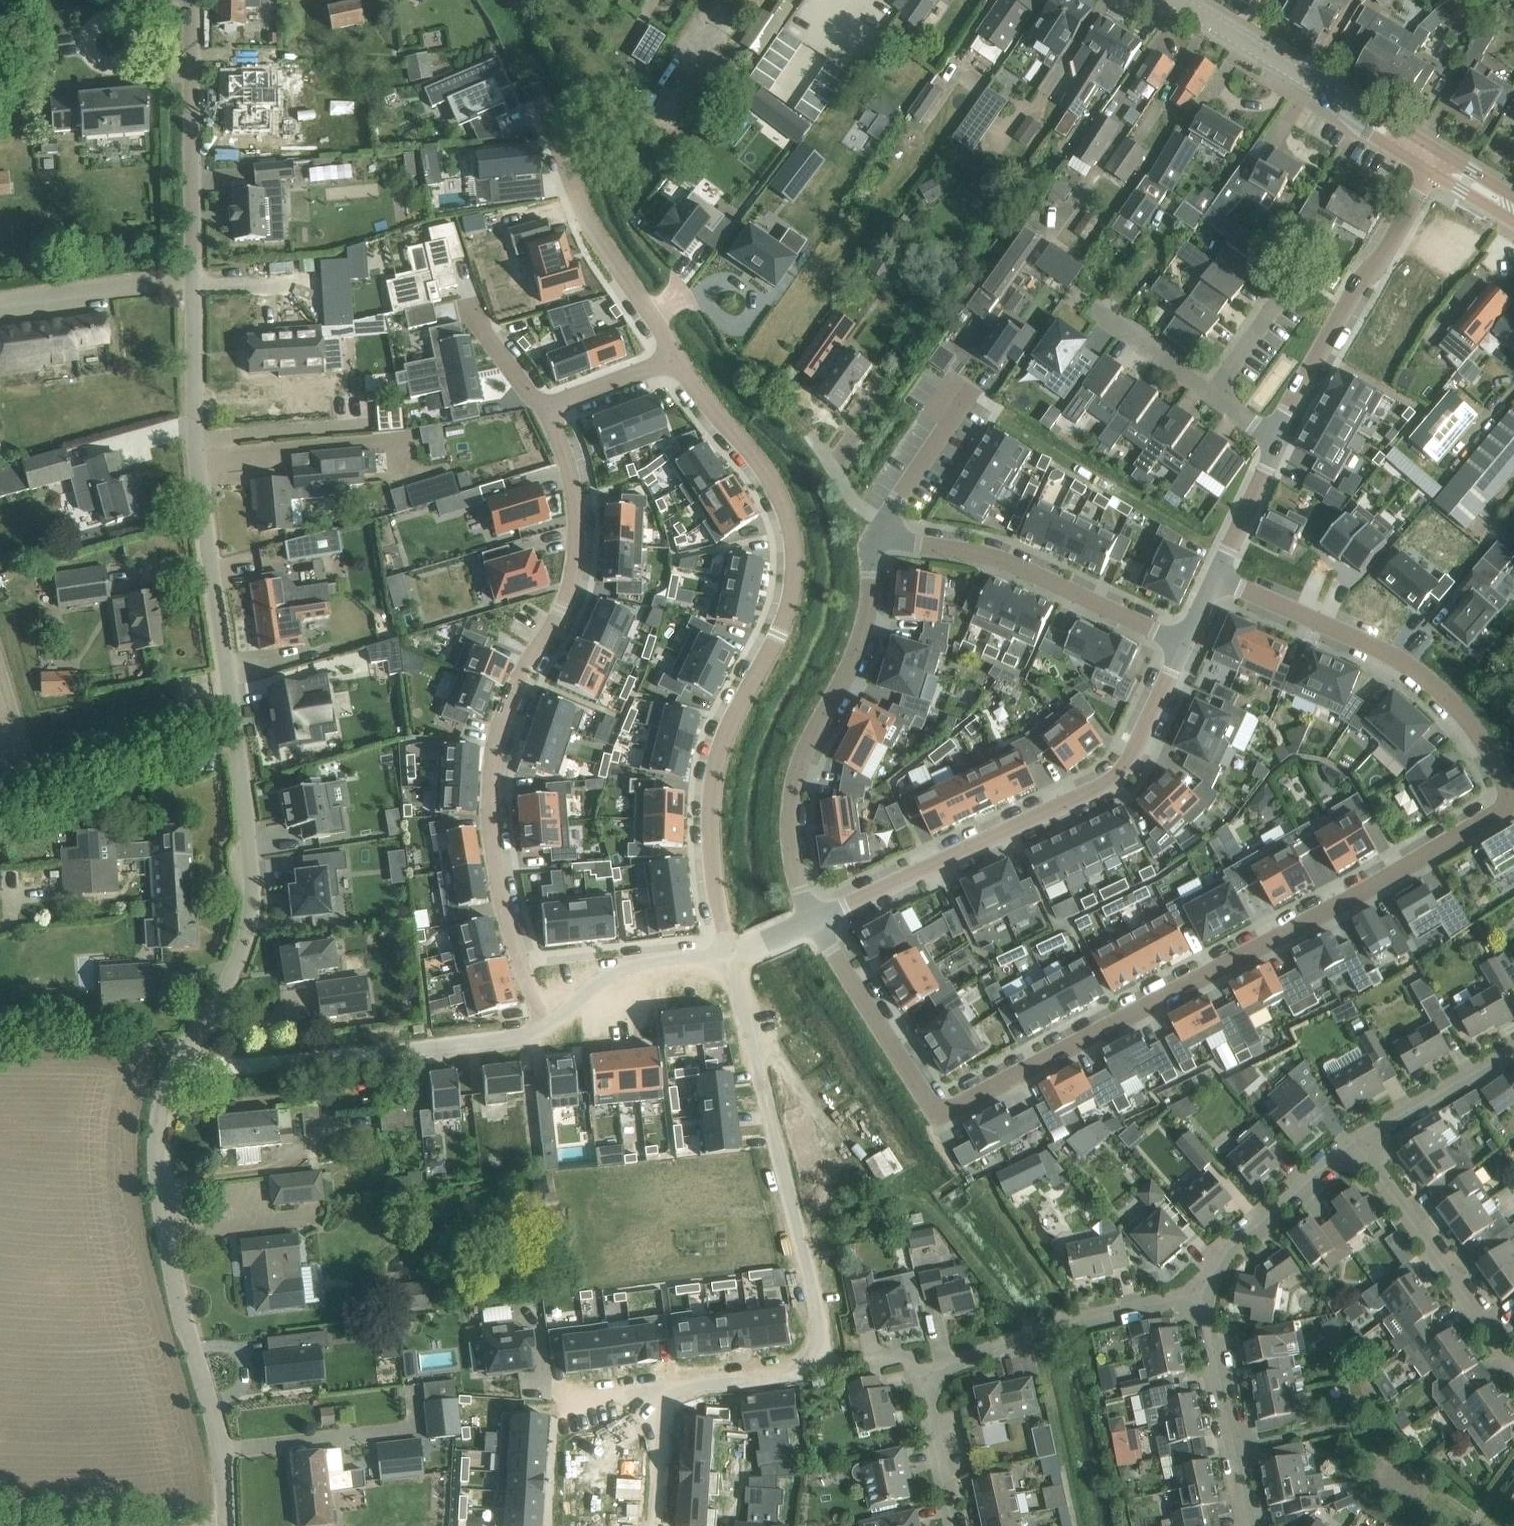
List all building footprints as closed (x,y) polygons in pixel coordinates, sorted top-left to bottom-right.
[(219,25),(227,24),(227,30),(237,30),(237,24),(245,24),(245,6),(259,6),(259,0),(218,0),(219,25)] [(740,44),(760,58),(782,24),(783,26),(796,9),(782,0),(779,0),(770,15),(762,10),(740,44)] [(871,10),(889,20),(899,3),(894,0),(876,0),(871,10)] [(929,0),(908,0),(907,2),(925,15),(933,3),(928,0),(929,0)] [(991,9),(994,11),(976,34),(984,39),(984,41),(985,43),(986,45),(989,47),(992,48),(995,48),(998,48),(1003,52),(1035,9),(1038,12),(1043,5),(1040,2),(1042,0),(998,0),(991,9)] [(1003,66),(1004,67),(1023,80),(1038,90),(1039,91),(1060,58),(1061,59),(1072,41),(1092,12),(1076,2),(1077,0),(1056,0),(1043,21),(1037,17),(1003,66)] [(1340,13),(1340,11),(1321,0),(1290,0),(1282,14),(1289,18),(1288,20),(1305,31),(1303,34),(1314,41),(1323,26),(1329,30),(1340,13)] [(361,24),(357,4),(328,10),(332,30),(361,24)] [(1355,71),(1382,87),(1413,35),(1378,15),(1366,7),(1356,23),(1362,27),(1349,50),(1363,58),(1355,71)] [(1418,27),(1413,35),(1382,87),(1405,101),(1405,100),(1413,104),(1434,70),(1413,57),(1419,47),(1421,48),(1429,34),(1446,20),(1437,9),(1418,27)] [(1492,14),(1470,48),(1482,56),(1503,21),(1492,14)] [(1085,66),(1075,82),(1060,105),(1070,112),(1122,31),(1113,25),(1112,22),(1108,19),(1104,20),(1102,18),(1075,60),(1085,66)] [(663,35),(648,26),(629,56),(645,65),(663,35)] [(782,29),(776,39),(795,53),(802,43),(782,29)] [(1122,31),(1070,112),(1080,118),(1099,87),(1111,94),(1126,70),(1131,73),(1143,54),(1138,51),(1142,44),(1140,42),(1139,39),(1135,36),(1131,37),(1122,31)] [(776,39),(769,49),(789,62),(795,53),(776,39)] [(769,49),(762,59),(782,72),(789,62),(769,49)] [(435,76),(430,51),(411,55),(417,80),(435,76)] [(1139,79),(1130,92),(1131,92),(1139,97),(1140,98),(1148,85),(1158,91),(1164,82),(1175,65),(1173,64),(1172,60),(1168,57),(1165,58),(1155,52),(1144,69),(1138,79),(1139,79)] [(1197,99),(1206,85),(1217,69),(1197,55),(1176,86),(1179,88),(1170,102),(1188,113),(1197,100),(1197,99)] [(761,59),(755,69),(775,82),(782,72),(762,59),(761,59)] [(424,92),(432,110),(450,102),(460,126),(468,122),(472,131),(507,116),(503,107),(504,106),(497,92),(509,87),(497,60),(424,92)] [(828,60),(821,70),(841,84),(848,74),(828,60)] [(1472,73),(1453,103),(1463,110),(1461,113),(1471,119),(1473,116),(1483,122),(1496,103),(1503,107),(1513,89),(1491,75),(1493,71),(1478,63),(1472,73)] [(755,69),(748,79),(768,92),(775,82),(755,69)] [(233,98),(226,99),(227,114),(234,113),(235,133),(262,131),(262,127),(276,126),(275,102),(269,103),(267,70),(231,73),(233,98)] [(821,70),(814,80),(834,94),(841,84),(821,70)] [(814,80),(807,90),(827,104),(834,94),(814,80)] [(921,122),(942,92),(928,83),(908,113),(921,122)] [(1008,102),(988,87),(980,98),(1000,112),(1008,102)] [(761,90),(749,106),(772,124),(776,127),(788,111),(761,90)] [(807,90),(801,100),(820,114),(827,104),(807,90)] [(82,131),(82,137),(149,132),(146,91),(52,98),(55,133),(82,131)] [(876,93),(867,106),(880,115),(895,126),(904,112),(876,93)] [(801,100),(794,110),(814,123),(820,114),(801,100)] [(1135,125),(1142,113),(1132,107),(1125,118),(1135,125)] [(1230,155),(1233,150),(1243,132),(1205,110),(1187,141),(1175,134),(1148,179),(1147,179),(1135,200),(1132,198),(1124,213),(1145,227),(1157,206),(1160,208),(1169,192),(1172,194),(1204,140),(1230,155)] [(1014,137),(1028,146),(1043,123),(1029,114),(1014,137)] [(1093,169),(1119,128),(1099,115),(1072,156),(1074,157),(1068,166),(1085,177),(1091,168),(1093,169)] [(980,142),(960,128),(952,138),(973,152),(980,142)] [(1109,164),(1105,170),(1124,183),(1145,152),(1127,138),(1109,164)] [(57,141),(41,142),(42,154),(58,152),(57,141)] [(802,145),(771,186),(791,202),(823,161),(802,145)] [(536,147),(476,154),(476,155),(477,155),(479,172),(480,181),(491,180),(493,205),(516,202),(514,177),(539,175),(538,165),(540,165),(540,163),(536,163),(535,148),(536,148),(536,147)] [(422,163),(438,161),(436,149),(420,152),(422,163)] [(404,153),(407,176),(417,175),(414,151),(404,153)] [(1249,154),(1237,171),(1228,184),(1257,201),(1263,190),(1278,198),(1288,181),(1294,185),(1304,168),(1276,152),(1267,167),(1261,164),(1262,162),(1249,154)] [(233,211),(229,211),(229,213),(230,213),(230,220),(230,222),(233,222),(234,241),(265,240),(283,239),(282,220),(281,200),(282,200),(281,180),(294,179),(293,163),(253,165),(254,182),(261,182),(261,190),(232,192),(233,211)] [(0,173),(0,196),(10,195),(8,173),(0,173)] [(928,202),(943,194),(936,180),(920,188),(928,202)] [(1050,191),(1064,200),(1071,189),(1057,180),(1050,191)] [(1238,194),(1225,186),(1219,198),(1229,204),(1230,203),(1232,204),(1238,194)] [(1345,221),(1327,210),(1334,198),(1325,193),(1325,192),(1316,187),(1289,232),(1319,249),(1335,224),(1341,228),(1345,221)] [(1381,214),(1340,190),(1334,198),(1327,210),(1345,221),(1369,235),(1381,214)] [(673,210),(659,229),(662,232),(659,235),(683,253),(696,237),(703,227),(711,234),(724,217),(691,193),(679,209),(677,212),(674,210),(673,210)] [(1193,194),(1185,204),(1191,209),(1199,198),(1193,194)] [(1203,217),(1185,204),(1176,217),(1194,230),(1203,217)] [(1231,241),(1215,263),(1241,282),(1254,265),(1257,267),(1270,249),(1254,237),(1212,206),(1202,220),(1231,241)] [(546,221),(508,232),(513,248),(514,248),(516,257),(529,253),(535,276),(533,276),(541,302),(562,296),(560,292),(582,286),(576,264),(571,265),(562,237),(550,240),(549,238),(551,237),(546,221)] [(451,262),(464,259),(453,224),(428,230),(432,246),(425,247),(430,272),(386,283),(393,314),(404,311),(432,305),(433,305),(432,303),(440,301),(438,291),(457,287),(451,262)] [(997,298),(1041,236),(1025,224),(981,287),(966,307),(983,320),(998,299),(997,298)] [(748,227),(728,256),(774,288),(806,242),(789,229),(776,247),(748,227)] [(1189,298),(1216,317),(1228,300),(1232,303),(1245,284),(1241,282),(1215,263),(1186,242),(1176,255),(1205,276),(1189,298)] [(1036,266),(1055,280),(1062,269),(1075,279),(1084,266),(1051,243),(1036,266)] [(865,266),(887,283),(895,274),(872,257),(865,266)] [(349,260),(321,261),(325,327),(353,326),(350,279),(349,260)] [(1180,311),(1175,318),(1163,334),(1190,354),(1203,335),(1206,338),(1220,320),(1216,317),(1189,298),(1160,277),(1151,290),(1180,311)] [(1452,351),(1465,361),(1478,346),(1477,345),(1512,303),(1490,285),(1454,328),(1454,329),(1446,338),(1439,347),(1449,355),(1452,351)] [(588,301),(567,307),(590,369),(626,356),(616,329),(595,337),(588,319),(593,316),(588,301)] [(432,305),(404,311),(408,330),(437,323),(432,305)] [(615,306),(609,310),(615,320),(622,315),(615,306)] [(590,369),(567,307),(547,312),(553,330),(559,327),(566,348),(545,356),(555,382),(590,369)] [(1494,330),(1493,330),(1513,348),(1513,320),(1507,314),(1494,330)] [(106,316),(0,328),(0,374),(39,369),(38,364),(77,360),(76,348),(109,344),(106,316)] [(1001,321),(977,356),(999,370),(1008,357),(1011,359),(1017,363),(1016,364),(1017,365),(1039,333),(1038,332),(1037,333),(1027,326),(1022,333),(1002,319),(1001,321)] [(397,386),(407,384),(475,370),(468,336),(462,337),(459,323),(428,330),(434,359),(403,365),(405,372),(395,374),(397,386)] [(1037,358),(1056,372),(1046,385),(1045,386),(1064,400),(1083,374),(1070,365),(1083,346),(1086,342),(1075,333),(1076,331),(1065,323),(1063,325),(1060,323),(1036,357),(1037,358)] [(296,329),(276,330),(277,335),(279,371),(279,376),(299,375),(323,374),(337,373),(335,339),(353,337),(353,336),(353,326),(325,327),(320,328),(296,329)] [(861,383),(873,366),(850,350),(847,355),(838,348),(841,343),(823,331),(798,367),(815,379),(817,376),(827,383),(818,396),(840,412),(853,395),(854,395),(862,384),(861,383)] [(277,335),(247,337),(249,373),(279,371),(277,335)] [(522,338),(516,343),(524,352),(530,347),(522,338)] [(934,355),(929,362),(944,372),(955,356),(940,345),(934,355)] [(1097,396),(1119,412),(1138,385),(1121,373),(1124,369),(1105,356),(1094,372),(1063,415),(1076,425),(1097,396)] [(482,402),(475,370),(407,384),(410,399),(441,392),(444,410),(450,409),(452,423),(479,418),(476,403),(482,402)] [(1368,414),(1372,417),(1384,396),(1341,371),(1340,373),(1339,373),(1328,391),(1368,414)] [(1132,421),(1154,437),(1174,410),(1156,398),(1159,395),(1141,381),(1138,385),(1119,412),(1098,440),(1112,450),(1132,421)] [(1368,414),(1328,391),(1327,392),(1328,393),(1319,410),(1358,432),(1368,414)] [(1438,464),(1479,416),(1450,392),(1409,440),(1438,464)] [(654,396),(632,404),(648,446),(670,438),(654,396)] [(632,404),(613,411),(629,453),(648,446),(632,404)] [(400,406),(376,408),(378,432),(402,429),(400,406)] [(1052,407),(1039,425),(1050,433),(1062,415),(1052,407)] [(1168,447),(1190,462),(1209,436),(1192,424),(1194,420),(1176,407),(1174,410),(1154,437),(1134,466),(1138,469),(1147,476),(1168,447)] [(1434,502),(1467,529),(1513,473),(1513,407),(1434,502)] [(1409,408),(1402,417),(1408,422),(1416,413),(1409,408)] [(1358,432),(1319,410),(1309,427),(1347,449),(1358,432)] [(613,411),(591,420),(606,462),(629,453),(613,411)] [(1347,449),(1309,427),(1297,448),(1318,460),(1312,470),(1334,483),(1352,452),(1347,449)] [(1385,437),(1391,442),(1399,433),(1393,428),(1385,437)] [(993,429),(982,447),(1020,471),(1031,452),(993,429)] [(1209,436),(1190,462),(1169,491),(1182,501),(1203,472),(1226,489),(1245,462),(1227,449),(1230,445),(1211,432),(1209,436)] [(704,444),(670,465),(682,485),(680,486),(678,487),(679,488),(717,464),(704,444)] [(1009,489),(1020,471),(982,447),(971,465),(1005,486),(1009,489)] [(276,482),(256,484),(260,531),(280,529),(291,528),(290,525),(303,524),(300,499),(324,497),(324,495),(323,486),(347,484),(363,483),(363,475),(376,474),(374,451),(360,452),(360,449),(310,454),(311,468),(292,470),(294,483),(286,483),(286,481),(276,482)] [(1379,467),(1386,458),(1380,452),(1372,462),(1379,467)] [(0,470),(0,499),(27,491),(28,492),(64,482),(70,480),(67,472),(62,453),(20,464),(0,470)] [(94,490),(75,496),(79,510),(85,514),(100,510),(104,524),(121,519),(142,514),(142,511),(147,510),(142,493),(137,495),(133,479),(126,480),(119,454),(100,459),(86,463),(87,466),(94,490)] [(664,455),(654,462),(659,468),(668,461),(664,455)] [(1046,472),(1052,459),(1043,455),(1037,468),(1046,472)] [(654,462),(644,469),(649,476),(659,468),(654,462)] [(717,464),(679,488),(688,502),(690,505),(732,479),(731,478),(727,480),(722,473),(717,464)] [(633,465),(625,467),(629,479),(637,476),(633,465)] [(1005,486),(971,465),(959,484),(993,505),(1005,486)] [(1138,469),(1131,478),(1148,489),(1154,481),(1147,476),(1138,469)] [(1058,470),(1052,472),(1049,479),(1054,482),(1062,479),(1065,474),(1058,470)] [(652,474),(642,481),(647,487),(656,480),(655,479),(652,474)] [(1332,487),(1310,474),(1304,485),(1326,497),(1331,488),(1332,487)] [(456,494),(451,477),(405,491),(411,508),(456,494)] [(1345,478),(1339,489),(1353,497),(1359,486),(1345,478)] [(732,479),(690,505),(690,506),(694,504),(703,517),(706,521),(705,521),(702,524),(702,525),(744,498),(732,479)] [(1433,499),(1442,488),(1431,479),(1422,490),(1433,499)] [(1088,488),(1076,480),(1070,489),(1083,497),(1088,488)] [(497,535),(547,519),(546,515),(548,514),(544,500),(541,501),(536,485),(506,494),(502,481),(478,489),(483,503),(486,502),(497,535)] [(982,523),(993,505),(959,484),(948,502),(982,523)] [(1023,496),(1032,501),(1038,488),(1029,484),(1023,496)] [(1325,498),(1322,503),(1340,512),(1348,498),(1331,488),(1326,497),(1325,498)] [(478,489),(464,493),(469,509),(483,504),(483,503),(478,489)] [(1111,502),(1099,494),(1093,503),(1106,510),(1111,502)] [(604,535),(604,545),(641,547),(643,509),(645,509),(646,497),(621,496),(620,508),(605,507),(604,529),(604,535)] [(1017,509),(1026,514),(1032,501),(1023,496),(1017,509)] [(662,498),(655,502),(659,513),(667,510),(662,498)] [(744,498),(702,525),(715,544),(757,518),(744,498)] [(1039,501),(1021,537),(1043,547),(1060,511),(1039,501)] [(1121,501),(1116,510),(1128,518),(1133,509),(1121,501)] [(1347,515),(1320,545),(1339,561),(1378,515),(1378,514),(1374,519),(1359,506),(1349,517),(1347,515)] [(1060,511),(1043,547),(1061,556),(1078,520),(1060,511)] [(1286,520),(1269,512),(1257,537),(1291,555),(1308,521),(1290,512),(1286,520)] [(1378,515),(1339,561),(1340,562),(1343,558),(1361,573),(1387,543),(1384,540),(1394,528),(1378,515)] [(1017,533),(1023,520),(1014,516),(1008,529),(1017,533)] [(1078,520),(1061,556),(1080,565),(1097,529),(1099,524),(1080,516),(1078,520)] [(679,522),(673,527),(679,537),(686,532),(679,522)] [(1156,540),(1146,562),(1190,582),(1201,560),(1178,549),(1183,538),(1161,525),(1155,540),(1156,540)] [(1097,529),(1080,565),(1101,575),(1109,558),(1118,539),(1097,529)] [(681,536),(673,539),(676,547),(687,543),(686,539),(685,535),(681,536)] [(1118,539),(1109,558),(1121,564),(1131,541),(1120,535),(1118,539)] [(302,538),(285,542),(288,561),(305,558),(302,538)] [(600,549),(600,560),(603,560),(603,565),(602,572),(602,582),(616,583),(616,595),(641,596),(641,583),(633,582),(634,566),(640,567),(641,547),(604,545),(604,549),(600,549)] [(495,601),(546,587),(544,582),(548,581),(544,569),(541,570),(540,566),(535,567),(531,554),(512,559),(508,547),(481,554),(495,601)] [(724,553),(719,577),(758,585),(763,562),(724,553)] [(1438,584),(1402,554),(1380,579),(1417,610),(1430,594),(1439,602),(1455,583),(1445,575),(1438,584)] [(1501,574),(1483,559),(1454,593),(1466,603),(1445,628),(1451,633),(1448,636),(1459,646),(1462,643),(1468,648),(1497,614),(1480,599),(1501,574)] [(680,560),(678,568),(686,570),(690,571),(691,565),(692,563),(680,560)] [(1136,585),(1179,605),(1190,582),(1146,562),(1136,585)] [(108,601),(103,570),(54,577),(59,609),(108,601)] [(901,573),(898,596),(944,601),(947,578),(901,573)] [(263,583),(250,585),(255,617),(284,613),(298,610),(329,606),(327,595),(338,594),(336,584),(326,586),(296,590),(294,590),(279,574),(262,576),(263,583)] [(671,575),(669,587),(677,589),(679,577),(671,575)] [(711,595),(710,596),(754,605),(758,585),(719,577),(715,596),(711,595)] [(971,624),(991,634),(1012,588),(991,579),(985,592),(975,615),(975,616),(971,624)] [(974,586),(963,609),(975,615),(985,592),(974,586)] [(669,587),(666,599),(674,600),(677,589),(669,587)] [(1032,597),(1012,588),(991,634),(1012,643),(1014,638),(1032,597)] [(162,646),(159,625),(161,625),(156,592),(127,597),(130,613),(112,616),(117,649),(135,646),(136,650),(162,646)] [(710,596),(706,619),(729,624),(749,628),(754,605),(710,596)] [(898,596),(896,619),(925,622),(924,634),(948,642),(950,624),(942,623),(944,601),(898,596)] [(1053,607),(1032,597),(1014,638),(1034,648),(1037,643),(1053,607)] [(599,601),(589,622),(630,641),(631,640),(626,638),(634,620),(635,617),(599,601)] [(284,613),(255,617),(260,650),(303,644),(299,620),(330,616),(329,606),(284,613)] [(690,631),(679,654),(722,675),(731,657),(734,651),(731,650),(708,638),(713,628),(706,624),(691,617),(690,618),(685,629),(690,631)] [(1240,668),(1255,633),(1256,628),(1231,617),(1211,661),(1237,673),(1240,668)] [(1108,638),(1092,630),(1093,627),(1082,621),(1080,625),(1077,624),(1071,636),(1050,626),(1044,639),(1065,649),(1063,654),(1096,669),(1111,639),(1108,638)] [(576,640),(576,641),(621,662),(630,641),(589,622),(580,642),(576,640)] [(463,645),(454,669),(499,687),(500,685),(503,686),(507,676),(504,675),(509,662),(489,654),(482,651),(483,648),(487,640),(463,631),(458,643),(463,645)] [(1288,647),(1255,633),(1240,668),(1272,681),(1270,686),(1282,692),(1292,669),(1281,664),(1288,647)] [(894,639),(887,662),(934,676),(941,653),(946,655),(949,646),(948,645),(948,642),(924,634),(922,634),(918,646),(894,639)] [(1136,679),(1125,674),(1138,647),(1113,635),(1111,639),(1096,669),(1092,678),(1116,690),(1113,696),(1126,702),(1136,679)] [(648,636),(644,647),(652,650),(656,638),(648,636)] [(398,638),(366,647),(367,649),(371,663),(387,661),(389,676),(402,674),(403,674),(398,638)] [(576,641),(566,662),(607,680),(616,661),(620,663),(621,662),(576,641)] [(976,647),(963,641),(959,650),(972,656),(976,647)] [(1000,651),(987,645),(983,654),(996,660),(1000,651)] [(644,647),(641,659),(648,661),(652,650),(644,647)] [(1317,706),(1336,662),(1313,652),(1304,674),(1292,669),(1282,692),(1294,697),(1295,696),(1317,706)] [(1019,659),(1006,653),(1002,663),(1015,669),(1019,659)] [(662,675),(657,687),(679,698),(684,689),(685,687),(692,691),(710,700),(715,689),(717,687),(718,688),(720,688),(724,678),(722,677),(722,675),(679,654),(672,668),(668,677),(666,676),(662,675)] [(566,662),(556,684),(597,702),(607,680),(566,662)] [(887,662),(880,687),(904,694),(900,707),(917,715),(916,716),(926,720),(939,678),(934,676),(887,662)] [(1349,725),(1364,702),(1350,693),(1360,672),(1336,662),(1317,706),(1340,716),(1339,719),(1349,725)] [(998,679),(1004,670),(994,666),(988,675),(997,681),(998,679)] [(459,672),(441,717),(464,726),(469,715),(480,720),(488,700),(491,693),(494,686),(499,688),(499,687),(454,669),(454,670),(459,672)] [(1012,685),(1016,675),(1004,670),(998,679),(1012,685)] [(77,672),(42,673),(42,694),(78,693),(77,672)] [(628,677),(623,688),(631,691),(636,680),(628,677)] [(275,690),(268,691),(272,712),(268,713),(270,724),(274,724),(275,729),(276,733),(275,734),(277,744),(278,744),(299,740),(300,746),(325,741),(324,734),(321,721),(328,720),(325,698),(324,696),(311,698),(308,682),(307,680),(275,690)] [(1211,695),(1225,702),(1234,707),(1239,695),(1216,684),(1211,695)] [(623,688),(618,699),(626,702),(631,691),(623,688)] [(1054,717),(1086,757),(1104,743),(1086,720),(1096,713),(1080,693),(1070,701),(1072,703),(1054,717)] [(1380,745),(1413,710),(1394,693),(1377,711),(1364,702),(1349,725),(1360,732),(1363,729),(1380,745)] [(541,697),(534,720),(577,734),(584,711),(541,697)] [(863,702),(850,727),(854,729),(879,742),(889,748),(892,749),(905,726),(910,729),(911,725),(916,716),(917,715),(900,707),(894,704),(888,715),(863,702)] [(1248,713),(1234,707),(1225,702),(1220,713),(1197,702),(1186,725),(1229,747),(1232,748),(1248,713)] [(650,726),(649,727),(693,738),(699,715),(665,706),(659,728),(650,726)] [(630,709),(625,720),(633,723),(637,712),(630,709)] [(1431,727),(1413,710),(1380,745),(1379,745),(1408,773),(1428,757),(1415,744),(1431,727)] [(916,716),(911,725),(921,730),(926,720),(916,716)] [(1026,738),(1038,757),(1050,748),(1068,771),(1086,757),(1054,717),(1025,735),(1026,738)] [(983,727),(977,719),(965,728),(972,736),(983,727)] [(534,720),(527,741),(565,754),(572,733),(576,735),(577,734),(534,720)] [(625,720),(620,731),(624,732),(628,734),(633,723),(625,720)] [(1220,767),(1229,747),(1186,725),(1175,748),(1198,759),(1191,773),(1203,781),(1212,789),(1222,768),(1220,767)] [(648,731),(644,747),(688,758),(693,738),(649,727),(648,731)] [(850,735),(836,761),(845,765),(842,783),(866,787),(872,788),(873,781),(872,780),(889,748),(879,742),(854,729),(850,735)] [(605,730),(600,741),(608,744),(613,733),(605,730)] [(1040,761),(1038,757),(1026,738),(995,752),(1015,796),(1036,786),(1028,767),(1040,761)] [(951,739),(940,748),(946,756),(957,747),(951,739)] [(527,741),(519,764),(557,777),(565,754),(527,741)] [(438,745),(437,769),(477,771),(478,748),(438,745)] [(644,747),(639,770),(667,777),(682,781),(688,758),(644,747)] [(935,765),(946,756),(940,748),(929,757),(935,765)] [(373,828),(401,827),(398,751),(371,752),(373,828)] [(611,756),(609,763),(617,765),(620,753),(616,752),(612,751),(611,756)] [(1015,796),(995,752),(974,762),(994,805),(1015,796)] [(603,754),(600,766),(608,768),(609,763),(611,756),(603,754)] [(1430,755),(1428,757),(1408,773),(1406,775),(1406,776),(1412,786),(1409,787),(1427,816),(1435,812),(1436,813),(1458,800),(1457,798),(1474,788),(1460,766),(1443,776),(1431,756),(1430,755)] [(414,756),(406,757),(407,768),(415,768),(414,756)] [(994,805),(974,762),(953,772),(957,780),(973,815),(994,805)] [(925,765),(909,772),(916,787),(932,780),(925,765)] [(600,766),(598,777),(605,779),(608,768),(600,766)] [(415,768),(407,768),(407,780),(415,780),(415,768)] [(437,769),(436,789),(476,792),(477,771),(437,769)] [(1220,795),(1212,789),(1203,781),(1192,793),(1171,772),(1155,788),(1189,823),(1190,825),(1206,809),(1208,811),(1220,795)] [(320,779),(302,782),(303,788),(281,792),(285,815),(289,814),(292,828),(312,824),(314,839),(330,836),(330,835),(345,832),(341,808),(331,810),(327,785),(321,786),(320,779)] [(605,780),(596,781),(597,791),(603,790),(605,780)] [(629,780),(628,793),(634,794),(634,799),(634,819),(682,820),(682,819),(685,819),(685,807),(683,807),(682,807),(682,804),(683,793),(674,793),(654,793),(654,781),(645,780),(629,780)] [(973,815),(957,780),(937,789),(954,824),(973,815)] [(900,796),(911,819),(922,814),(931,835),(954,824),(937,789),(933,781),(900,796)] [(546,796),(517,799),(519,826),(567,822),(565,796),(571,796),(570,783),(545,784),(546,796)] [(838,800),(823,802),(829,839),(861,834),(856,799),(864,798),(866,787),(842,783),(838,800)] [(1155,788),(1138,804),(1159,825),(1149,834),(1152,837),(1146,841),(1154,858),(1162,852),(1178,841),(1174,838),(1189,823),(1155,788)] [(436,789),(434,813),(474,815),(476,792),(436,789)] [(1358,794),(1328,811),(1358,861),(1377,850),(1362,824),(1372,818),(1358,794)] [(908,826),(898,803),(886,809),(897,832),(908,826)] [(411,806),(403,806),(403,818),(412,818),(411,806)] [(1125,808),(1104,818),(1123,859),(1144,849),(1125,808)] [(1337,873),(1358,861),(1328,811),(1327,812),(1330,818),(1312,828),(1309,823),(1298,829),(1310,852),(1321,846),(1337,873)] [(1103,818),(1085,826),(1102,863),(1120,855),(1122,859),(1123,859),(1104,818),(1103,818)] [(627,850),(627,858),(642,858),(652,859),(652,851),(652,847),(681,847),(682,820),(634,819),(633,845),(629,844),(627,844),(627,850)] [(453,820),(428,824),(430,837),(445,834),(448,851),(439,852),(442,872),(479,866),(477,857),(476,850),(473,829),(455,832),(453,820)] [(519,827),(516,827),(517,839),(520,839),(521,852),(550,850),(551,862),(576,861),(575,848),(569,848),(568,832),(567,822),(519,826),(519,827)] [(1228,825),(1218,832),(1225,843),(1235,837),(1228,825)] [(114,861),(150,859),(190,856),(188,826),(148,829),(149,847),(113,849),(112,830),(78,833),(79,849),(64,850),(65,864),(114,861)] [(1085,826),(1067,835),(1084,871),(1102,863),(1085,826)] [(1484,862),(1491,874),(1491,873),(1495,879),(1513,868),(1513,827),(1481,848),(1488,859),(1484,862)] [(1299,858),(1310,852),(1298,829),(1267,847),(1294,895),(1313,884),(1299,858)] [(829,839),(820,840),(824,868),(871,861),(867,833),(861,834),(829,839)] [(1067,835),(1048,844),(1065,880),(1084,871),(1067,835)] [(375,843),(385,920),(411,917),(400,839),(375,843)] [(1048,844),(1027,854),(1044,890),(1065,880),(1048,844)] [(1274,907),(1294,895),(1267,847),(1236,865),(1248,887),(1259,881),(1274,907)] [(335,870),(346,869),(344,852),(301,857),(303,872),(295,873),(297,887),(289,888),(292,918),(330,914),(328,898),(338,897),(335,870)] [(190,856),(150,859),(153,901),(193,898),(190,856)] [(682,859),(643,865),(646,889),(686,883),(682,859)] [(65,880),(65,893),(67,893),(67,895),(116,892),(114,861),(65,864),(66,880),(65,880)] [(1042,901),(1031,878),(1019,883),(1009,862),(986,872),(1006,916),(1029,905),(1029,907),(1042,901)] [(595,863),(582,864),(583,872),(595,871),(595,863)] [(583,872),(582,864),(571,865),(571,873),(583,872)] [(1235,894),(1248,887),(1236,865),(1223,872),(1226,877),(1205,889),(1227,931),(1232,929),(1231,929),(1249,920),(1235,894)] [(479,866),(442,872),(442,873),(451,872),(454,887),(444,888),(448,908),(442,909),(444,923),(469,919),(467,906),(485,904),(483,894),(482,887),(481,882),(485,881),(483,870),(480,870),(479,866)] [(1157,875),(1152,866),(1139,872),(1144,882),(1157,875)] [(619,869),(611,870),(612,878),(612,882),(620,881),(619,869)] [(559,871),(546,871),(547,880),(559,880),(559,871)] [(1006,916),(986,872),(963,883),(973,905),(961,910),(972,933),(985,927),(984,926),(1006,916)] [(1130,888),(1125,879),(1112,886),(1117,895),(1130,888)] [(644,911),(645,912),(689,906),(686,883),(646,889),(649,910),(644,911)] [(1471,926),(1452,892),(1450,893),(1451,894),(1436,903),(1427,887),(1426,885),(1415,892),(1413,888),(1415,887),(1414,886),(1395,897),(1396,898),(1398,897),(1400,901),(1396,903),(1397,904),(1409,924),(1413,930),(1436,916),(1451,939),(1471,926)] [(1117,895),(1112,886),(1100,891),(1104,901),(1117,895)] [(1146,887),(1134,893),(1138,902),(1151,896),(1146,887)] [(1227,931),(1205,889),(1183,900),(1182,898),(1166,906),(1173,918),(1179,928),(1192,921),(1204,943),(1222,934),(1227,931)] [(1134,893),(1125,897),(1130,906),(1138,902),(1134,893)] [(1094,894),(1081,900),(1086,910),(1099,903),(1094,894)] [(605,895),(586,898),(591,942),(614,940),(612,914),(610,895),(605,895)] [(158,920),(160,949),(196,947),(193,898),(153,901),(154,920),(158,920)] [(567,899),(563,900),(568,945),(591,942),(586,898),(567,899)] [(541,910),(537,910),(539,922),(542,921),(542,927),(544,947),(551,946),(568,945),(563,900),(540,902),(540,908),(541,910)] [(621,903),(623,915),(631,914),(629,902),(621,903)] [(1107,917),(1120,911),(1115,902),(1102,908),(1107,917)] [(1076,903),(1063,909),(1067,919),(1080,912),(1076,903)] [(689,906),(645,912),(648,935),(657,934),(661,933),(662,937),(673,935),(673,932),(676,931),(692,929),(689,906)] [(1410,951),(1391,915),(1390,916),(1391,917),(1382,922),(1374,908),(1352,920),(1358,931),(1355,932),(1356,934),(1357,934),(1370,959),(1393,947),(1398,957),(1399,957),(1410,951)] [(965,933),(955,909),(943,915),(954,938),(965,933)] [(913,936),(900,912),(858,935),(871,960),(899,945),(914,937),(913,936)] [(631,914),(623,915),(624,927),(632,926),(631,914)] [(1093,924),(1088,915),(1075,921),(1080,930),(1093,924)] [(1190,950),(1179,928),(1173,918),(1153,928),(1153,929),(1170,961),(1190,950)] [(489,919),(445,930),(451,953),(495,942),(489,919)] [(1152,970),(1170,961),(1153,929),(1153,928),(1149,921),(1131,931),(1152,970)] [(424,930),(416,931),(417,943),(425,942),(424,930)] [(921,931),(913,936),(914,937),(899,945),(906,956),(880,971),(892,991),(936,965),(925,946),(928,944),(921,931)] [(1134,980),(1152,970),(1131,931),(1113,941),(1134,980)] [(1330,932),(1311,942),(1331,980),(1347,971),(1359,992),(1373,985),(1367,974),(1350,941),(1338,947),(1330,932)] [(1063,934),(1050,940),(1054,949),(1067,943),(1063,934)] [(337,971),(332,937),(275,946),(278,969),(284,969),(286,985),(316,980),(315,974),(337,971)] [(1041,956),(1054,950),(1050,941),(1037,946),(1041,956)] [(1113,991),(1134,980),(1113,941),(1091,952),(1113,991)] [(451,953),(440,956),(442,963),(453,961),(456,973),(504,961),(504,960),(500,961),(495,942),(451,953)] [(1299,968),(1289,974),(1303,1001),(1315,994),(1310,985),(1327,976),(1329,980),(1331,980),(1311,942),(1291,953),(1299,968)] [(1023,946),(1010,952),(1015,962),(1027,956),(1023,946)] [(1015,962),(1010,952),(997,958),(1002,967),(1015,962)] [(1105,994),(1086,959),(1065,970),(1085,1006),(1105,994)] [(1494,989),(1457,1010),(1472,1038),(1504,1020),(1506,1024),(1513,1020),(1499,995),(1513,987),(1497,959),(1482,967),(1494,989)] [(454,996),(447,997),(448,998),(510,983),(504,961),(456,973),(457,974),(461,972),(464,985),(452,988),(454,996)] [(1269,964),(1250,974),(1267,1007),(1284,999),(1289,1008),(1290,1008),(1303,1001),(1289,974),(1277,979),(1269,964)] [(947,983),(936,965),(892,991),(904,1010),(930,995),(937,1006),(958,993),(950,981),(947,983)] [(151,998),(149,966),(99,969),(101,1001),(151,998)] [(1384,981),(1378,968),(1367,974),(1373,985),(1373,987),(1384,981)] [(1085,1006),(1065,970),(1048,980),(1067,1015),(1085,1006)] [(967,1006),(1002,990),(994,971),(958,988),(967,1006)] [(1238,1000),(1227,1006),(1247,1043),(1250,1049),(1260,1043),(1263,1042),(1250,1017),(1267,1007),(1250,974),(1230,985),(1238,1000)] [(321,1018),(369,1010),(364,979),(316,986),(321,1018)] [(1067,1015),(1048,980),(1029,989),(1049,1025),(1067,1015)] [(510,983),(448,998),(450,1007),(464,1004),(468,1018),(481,1015),(481,1018),(493,1015),(492,1012),(516,1006),(510,983)] [(1049,1025),(1029,989),(1009,1001),(1019,1019),(1019,1020),(1028,1036),(1049,1025)] [(962,1007),(965,1005),(958,993),(937,1006),(943,1017),(919,1033),(933,1054),(975,1028),(962,1007)] [(1315,994),(1303,1001),(1307,1009),(1319,1003),(1315,994)] [(1432,1024),(1395,1045),(1411,1073),(1449,1051),(1439,1034),(1452,1026),(1435,995),(1421,1003),(1432,1024)] [(1208,996),(1189,1007),(1206,1039),(1223,1031),(1228,1040),(1233,1050),(1247,1043),(1227,1006),(1216,1012),(1208,996)] [(1009,1001),(1007,998),(996,1004),(1008,1026),(1019,1020),(1019,1019),(1009,1001)] [(1303,1001),(1290,1008),(1294,1016),(1307,1009),(1303,1001)] [(1335,1009),(1338,1019),(1355,1013),(1352,1003),(1335,1009)] [(1177,1032),(1166,1038),(1180,1065),(1193,1058),(1194,1058),(1189,1049),(1206,1039),(1189,1007),(1169,1017),(1177,1032)] [(719,1009),(699,1011),(703,1051),(723,1048),(719,1009)] [(699,1011),(680,1013),(685,1057),(686,1057),(685,1048),(702,1046),(702,1051),(703,1051),(699,1011)] [(680,1013),(660,1015),(665,1060),(685,1057),(680,1013)] [(988,1049),(975,1028),(933,1054),(947,1075),(988,1049)] [(1375,1063),(1386,1057),(1371,1031),(1360,1037),(1375,1063)] [(1160,1041),(1149,1047),(1141,1032),(1121,1042),(1138,1075),(1156,1065),(1161,1074),(1162,1074),(1174,1068),(1160,1041)] [(1138,1075),(1121,1042),(1102,1053),(1110,1068),(1099,1074),(1112,1100),(1125,1094),(1120,1084),(1138,1075)] [(1265,1052),(1260,1043),(1250,1049),(1255,1057),(1265,1052)] [(1253,1058),(1249,1049),(1248,1048),(1236,1055),(1240,1064),(1253,1058)] [(658,1050),(634,1053),(639,1102),(663,1099),(658,1050)] [(634,1053),(612,1055),(618,1104),(639,1102),(634,1053)] [(612,1055),(589,1058),(594,1107),(618,1104),(612,1055)] [(548,1091),(536,1092),(541,1145),(556,1144),(552,1110),(578,1107),(573,1059),(571,1060),(570,1056),(559,1058),(560,1061),(545,1062),(548,1091)] [(1330,1077),(1329,1078),(1347,1109),(1385,1088),(1367,1056),(1342,1070),(1337,1061),(1334,1060),(1325,1065),(1325,1068),(1330,1077)] [(1193,1058),(1180,1065),(1184,1072),(1186,1073),(1197,1067),(1193,1058)] [(717,1061),(705,1062),(705,1070),(717,1069),(717,1061)] [(503,1067),(481,1069),(485,1107),(507,1104),(506,1095),(522,1093),(519,1065),(514,1066),(514,1063),(503,1064),(503,1067)] [(1112,1100),(1099,1074),(1088,1080),(1080,1064),(1060,1075),(1077,1107),(1095,1098),(1100,1107),(1112,1100)] [(1281,1110),(1272,1117),(1283,1129),(1296,1144),(1306,1136),(1302,1131),(1322,1113),(1320,1111),(1309,1098),(1304,1092),(1318,1080),(1308,1064),(1292,1077),(1278,1090),(1289,1103),(1281,1110)] [(698,1068),(686,1070),(687,1078),(699,1076),(698,1068)] [(1174,1068),(1162,1074),(1167,1083),(1177,1077),(1178,1075),(1174,1068)] [(432,1111),(419,1113),(422,1138),(435,1137),(434,1123),(461,1120),(456,1072),(453,1072),(453,1069),(442,1070),(443,1074),(428,1075),(432,1111)] [(686,1070),(674,1071),(675,1079),(687,1078),(686,1070)] [(1499,1114),(1513,1103),(1513,1070),(1483,1091),(1499,1114)] [(731,1073),(696,1077),(698,1097),(733,1093),(731,1073)] [(1077,1107),(1060,1075),(1041,1085),(1049,1100),(1037,1106),(1046,1123),(1052,1133),(1063,1127),(1058,1117),(1077,1107)] [(1235,1075),(1225,1080),(1238,1096),(1246,1089),(1235,1075)] [(1178,1084),(1163,1094),(1180,1119),(1198,1107),(1188,1092),(1185,1094),(1178,1084)] [(676,1088),(668,1089),(669,1101),(678,1100),(676,1088)] [(733,1093),(698,1097),(700,1116),(735,1113),(733,1093)] [(1125,1094),(1112,1100),(1119,1113),(1132,1106),(1125,1094)] [(678,1100),(669,1101),(671,1113),(679,1112),(678,1100)] [(1043,1126),(1033,1108),(1013,1119),(1005,1104),(986,1114),(1003,1147),(1043,1126)] [(411,1109),(379,1112),(381,1132),(413,1128),(411,1109)] [(262,1147),(292,1144),(289,1110),(258,1113),(262,1147)] [(1413,1127),(1396,1137),(1403,1150),(1398,1154),(1411,1172),(1448,1146),(1460,1137),(1461,1137),(1451,1123),(1446,1126),(1438,1112),(1413,1127)] [(262,1147),(258,1113),(216,1117),(220,1151),(240,1149),(241,1165),(263,1163),(262,1147)] [(702,1134),(697,1135),(697,1136),(737,1132),(735,1113),(700,1116),(702,1134)] [(1003,1147),(986,1114),(966,1124),(974,1139),(954,1150),(960,1162),(964,1167),(1003,1147)] [(1069,1140),(1083,1158),(1112,1133),(1102,1120),(1080,1131),(1069,1140)] [(1120,1134),(1128,1145),(1145,1133),(1136,1121),(1120,1134)] [(1243,1147),(1230,1158),(1253,1186),(1279,1164),(1267,1150),(1277,1142),(1260,1122),(1237,1141),(1243,1147)] [(681,1126),(672,1127),(674,1139),(682,1138),(681,1126)] [(737,1132),(697,1136),(700,1156),(739,1152),(737,1132)] [(1202,1170),(1214,1160),(1190,1133),(1178,1143),(1202,1170)] [(682,1138),(674,1139),(675,1151),(683,1150),(682,1138)] [(872,1187),(903,1166),(889,1146),(858,1167),(872,1187)] [(1448,1146),(1411,1172),(1423,1188),(1427,1185),(1428,1187),(1445,1175),(1451,1184),(1471,1170),(1476,1167),(1467,1154),(1450,1148),(1448,1146)] [(657,1147),(644,1148),(645,1156),(657,1155),(657,1147)] [(1047,1150),(1009,1169),(1018,1187),(1029,1182),(1042,1175),(1046,1173),(1049,1179),(1065,1171),(1047,1150)] [(636,1155),(623,1157),(624,1165),(636,1163),(636,1155)] [(624,1156),(611,1157),(612,1166),(624,1165),(623,1157),(624,1156)] [(1459,1195),(1438,1209),(1451,1227),(1491,1199),(1471,1170),(1451,1184),(1459,1195)] [(319,1173),(270,1179),(273,1204),(323,1200),(319,1173)] [(1173,1197),(1174,1197),(1187,1212),(1191,1209),(1205,1227),(1225,1210),(1222,1207),(1232,1199),(1219,1184),(1209,1173),(1186,1193),(1183,1189),(1173,1197)] [(554,1194),(550,1174),(541,1176),(545,1196),(554,1194)] [(1150,1209),(1166,1195),(1152,1180),(1137,1193),(1150,1209)] [(1338,1231),(1346,1243),(1368,1228),(1375,1239),(1385,1232),(1370,1211),(1375,1207),(1368,1197),(1363,1200),(1354,1188),(1334,1203),(1341,1213),(1330,1220),(1338,1231)] [(1491,1199),(1451,1227),(1464,1245),(1465,1244),(1485,1230),(1491,1239),(1510,1226),(1506,1220),(1498,1209),(1491,1199)] [(1137,1218),(1123,1231),(1141,1252),(1144,1248),(1162,1269),(1177,1255),(1174,1252),(1188,1240),(1163,1211),(1144,1226),(1137,1218)] [(1353,1252),(1346,1243),(1338,1231),(1327,1239),(1312,1218),(1290,1235),(1312,1266),(1323,1257),(1331,1268),(1353,1252)] [(1477,1264),(1490,1282),(1513,1265),(1513,1223),(1510,1226),(1491,1239),(1498,1250),(1479,1263),(1477,1264)] [(910,1234),(913,1249),(934,1244),(931,1229),(910,1234)] [(1092,1279),(1106,1276),(1115,1275),(1110,1255),(1126,1251),(1122,1233),(1067,1245),(1075,1280),(1091,1276),(1092,1279)] [(295,1237),(241,1244),(244,1270),(252,1270),(256,1305),(302,1299),(300,1283),(298,1264),(295,1237)] [(1299,1269),(1297,1265),(1285,1249),(1262,1265),(1265,1268),(1261,1270),(1260,1279),(1240,1275),(1235,1305),(1253,1308),(1251,1319),(1273,1322),(1280,1282),(1299,1269)] [(1490,1282),(1503,1301),(1513,1293),(1513,1265),(1490,1282)] [(774,1269),(762,1270),(763,1279),(775,1278),(774,1269)] [(762,1270),(750,1272),(751,1281),(763,1279),(762,1270)] [(977,1310),(972,1288),(968,1288),(966,1280),(944,1285),(941,1270),(920,1274),(925,1299),(939,1296),(943,1314),(956,1311),(957,1315),(977,1310)] [(872,1272),(846,1278),(850,1293),(854,1313),(873,1309),(877,1326),(878,1330),(878,1331),(898,1326),(898,1330),(918,1325),(914,1307),(922,1305),(914,1273),(906,1274),(908,1284),(876,1291),(874,1282),(872,1272)] [(1370,1289),(1362,1295),(1371,1309),(1379,1310),(1387,1305),(1393,1314),(1426,1290),(1413,1273),(1401,1281),(1394,1272),(1378,1284),(1370,1289)] [(737,1280),(724,1281),(726,1290),(738,1289),(737,1280)] [(724,1281),(712,1283),(714,1292),(726,1290),(724,1281)] [(380,1288),(383,1315),(433,1309),(429,1282),(380,1288)] [(699,1284),(686,1286),(688,1295),(700,1293),(699,1284)] [(686,1286),(674,1287),(675,1296),(688,1295),(686,1286)] [(1393,1314),(1383,1321),(1384,1322),(1396,1338),(1391,1341),(1399,1352),(1404,1349),(1434,1328),(1430,1322),(1432,1320),(1432,1314),(1439,1309),(1426,1290),(1393,1314)] [(591,1292),(579,1293),(580,1302),(592,1301),(591,1292)] [(579,1293),(567,1295),(568,1304),(580,1302),(579,1293)] [(625,1293),(613,1295),(614,1304),(626,1302),(625,1293)] [(787,1304),(767,1307),(767,1312),(772,1347),(792,1344),(787,1304)] [(767,1307),(748,1310),(748,1315),(753,1349),(772,1347),(767,1312),(767,1307)] [(670,1315),(671,1320),(671,1325),(676,1360),(696,1357),(691,1322),(691,1318),(690,1312),(670,1315)] [(729,1312),(710,1315),(710,1320),(715,1354),(734,1352),(729,1317),(729,1312)] [(710,1315),(691,1318),(691,1322),(696,1357),(715,1354),(710,1320),(710,1315)] [(748,1315),(729,1317),(734,1352),(753,1349),(748,1315)] [(651,1318),(628,1321),(630,1330),(634,1365),(658,1362),(655,1343),(668,1341),(664,1316),(651,1318)] [(1138,1324),(1131,1325),(1134,1338),(1140,1336),(1142,1343),(1145,1357),(1181,1350),(1177,1328),(1164,1330),(1162,1319),(1138,1324)] [(1245,1366),(1264,1362),(1289,1357),(1286,1344),(1298,1341),(1294,1321),(1253,1329),(1255,1341),(1241,1344),(1245,1366)] [(512,1322),(481,1326),(483,1340),(482,1340),(487,1377),(518,1373),(517,1370),(531,1369),(528,1349),(533,1348),(531,1334),(513,1336),(512,1322)] [(606,1324),(583,1327),(585,1336),(589,1371),(612,1368),(607,1333),(606,1324)] [(555,1330),(547,1331),(551,1356),(563,1355),(566,1374),(589,1371),(585,1336),(583,1327),(560,1330),(555,1330)] [(1434,1328),(1404,1349),(1407,1354),(1405,1364),(1415,1366),(1423,1377),(1433,1370),(1465,1346),(1453,1328),(1440,1337),(1434,1328)] [(630,1330),(607,1333),(612,1368),(634,1365),(630,1330)] [(268,1355),(265,1356),(268,1385),(282,1383),(283,1391),(299,1389),(298,1381),(308,1380),(308,1379),(307,1379),(307,1377),(305,1360),(310,1360),(318,1359),(317,1350),(317,1349),(319,1349),(328,1348),(326,1332),(285,1337),(287,1353),(268,1355)] [(1465,1346),(1433,1370),(1440,1379),(1433,1384),(1433,1397),(1440,1406),(1442,1405),(1473,1383),(1466,1373),(1478,1364),(1465,1346)] [(1141,1378),(1120,1383),(1123,1397),(1142,1392),(1176,1385),(1173,1374),(1186,1371),(1181,1350),(1145,1357),(1147,1369),(1139,1370),(1141,1378)] [(1293,1356),(1289,1357),(1264,1362),(1266,1373),(1252,1376),(1256,1398),(1296,1390),(1305,1388),(1300,1365),(1296,1366),(1293,1356)] [(414,1364),(402,1365),(404,1379),(416,1378),(414,1364)] [(890,1387),(881,1389),(879,1376),(848,1383),(856,1423),(866,1421),(868,1433),(875,1431),(896,1427),(893,1414),(896,1413),(890,1387)] [(1015,1382),(1001,1384),(977,1389),(984,1423),(1039,1411),(1032,1378),(1015,1382)] [(1473,1383),(1442,1405),(1462,1432),(1469,1428),(1472,1425),(1505,1401),(1492,1383),(1480,1392),(1473,1383)] [(1176,1385),(1142,1392),(1149,1425),(1164,1422),(1164,1423),(1201,1415),(1196,1393),(1178,1397),(1176,1385)] [(1300,1412),(1296,1390),(1256,1398),(1261,1420),(1276,1417),(1278,1429),(1307,1423),(1304,1411),(1300,1412)] [(796,1391),(769,1394),(779,1472),(791,1471),(790,1463),(797,1462),(795,1446),(791,1447),(788,1426),(800,1424),(796,1391)] [(769,1394),(742,1398),(747,1432),(759,1430),(762,1451),(758,1451),(760,1467),(766,1466),(768,1474),(779,1472),(769,1394)] [(459,1397),(458,1406),(470,1407),(471,1398),(459,1397)] [(456,1399),(424,1403),(428,1439),(457,1436),(460,1436),(456,1399)] [(1469,1428),(1481,1446),(1488,1455),(1490,1458),(1507,1447),(1505,1444),(1512,1438),(1506,1429),(1513,1423),(1513,1415),(1505,1401),(1472,1425),(1469,1428)] [(686,1417),(684,1455),(712,1457),(714,1420),(732,1421),(732,1408),(707,1407),(706,1419),(686,1417)] [(501,1414),(500,1435),(545,1437),(546,1417),(524,1416),(511,1415),(501,1414)] [(1169,1447),(1159,1449),(1161,1458),(1196,1451),(1193,1439),(1205,1437),(1201,1415),(1164,1423),(1169,1447)] [(470,1428),(461,1429),(462,1441),(471,1440),(470,1428)] [(1137,1431),(1111,1436),(1118,1469),(1144,1464),(1137,1431)] [(500,1435),(499,1454),(544,1456),(545,1437),(500,1435)] [(422,1440),(375,1444),(379,1481),(426,1476),(422,1440)] [(1303,1442),(1293,1444),(1274,1448),(1276,1459),(1261,1462),(1266,1484),(1305,1476),(1301,1454),(1305,1454),(1303,1442)] [(853,1470),(853,1474),(855,1477),(858,1480),(861,1481),(864,1481),(870,1509),(873,1509),(873,1512),(897,1507),(896,1500),(911,1497),(907,1479),(905,1470),(910,1469),(905,1447),(886,1451),(877,1453),(879,1464),(875,1465),(870,1461),(858,1464),(856,1466),(855,1467),(853,1470)] [(290,1456),(294,1492),(364,1483),(363,1471),(343,1474),(340,1450),(290,1456)] [(1196,1451),(1161,1458),(1166,1479),(1176,1477),(1178,1489),(1215,1481),(1210,1460),(1198,1462),(1196,1451)] [(499,1454),(497,1473),(542,1476),(544,1456),(499,1454)] [(684,1455),(682,1492),(710,1494),(712,1457),(684,1455)] [(1055,1486),(1063,1484),(1057,1455),(1041,1458),(1045,1476),(1052,1474),(1055,1486)] [(461,1459),(460,1471),(469,1471),(470,1459),(461,1459)] [(746,1465),(738,1465),(739,1477),(747,1477),(746,1465)] [(460,1471),(460,1483),(469,1483),(469,1471),(460,1471)] [(979,1502),(1016,1494),(1012,1472),(974,1480),(979,1502)] [(497,1473),(496,1492),(506,1493),(541,1495),(542,1476),(497,1473)] [(1307,1486),(1305,1476),(1266,1484),(1270,1506),(1285,1503),(1287,1515),(1323,1508),(1320,1494),(1319,1495),(1318,1491),(1307,1486)] [(737,1525),(764,1525),(766,1480),(755,1480),(754,1488),(747,1487),(746,1503),(750,1503),(749,1524),(737,1523),(737,1525)] [(764,1525),(779,1525),(780,1505),(784,1505),(785,1490),(778,1489),(778,1481),(766,1480),(764,1525)] [(1504,1495),(1513,1501),(1513,1480),(1504,1495)] [(1175,1502),(1172,1508),(1175,1524),(1210,1517),(1207,1506),(1219,1503),(1215,1481),(1178,1489),(1181,1501),(1175,1502)] [(364,1483),(294,1492),(298,1525),(314,1525),(332,1524),(332,1523),(337,1523),(335,1511),(331,1512),(329,1493),(365,1489),(364,1483)] [(1068,1505),(1066,1496),(1063,1484),(1055,1486),(1059,1507),(1068,1505)] [(680,1525),(708,1525),(710,1494),(682,1492),(680,1525)] [(506,1493),(505,1512),(540,1514),(541,1495),(506,1493)] [(984,1523),(1021,1515),(1016,1494),(979,1502),(984,1523)] [(1355,1494),(1354,1494),(1334,1502),(1338,1511),(1354,1504),(1389,1525),(1406,1525),(1355,1494)] [(459,1497),(458,1509),(467,1510),(468,1497),(459,1497)] [(458,1509),(458,1521),(467,1522),(467,1510),(458,1509)] [(861,1523),(862,1523),(862,1525),(920,1525),(919,1522),(916,1523),(913,1510),(861,1522),(861,1523)] [(494,1525),(539,1525),(540,1514),(505,1512),(495,1511),(494,1525)] [(1061,1516),(1063,1525),(1073,1525),(1070,1514),(1061,1516)] [(1021,1515),(984,1523),(984,1525),(1023,1525),(1021,1515)] [(1175,1524),(1175,1525),(1211,1525),(1210,1517),(1175,1524)]
